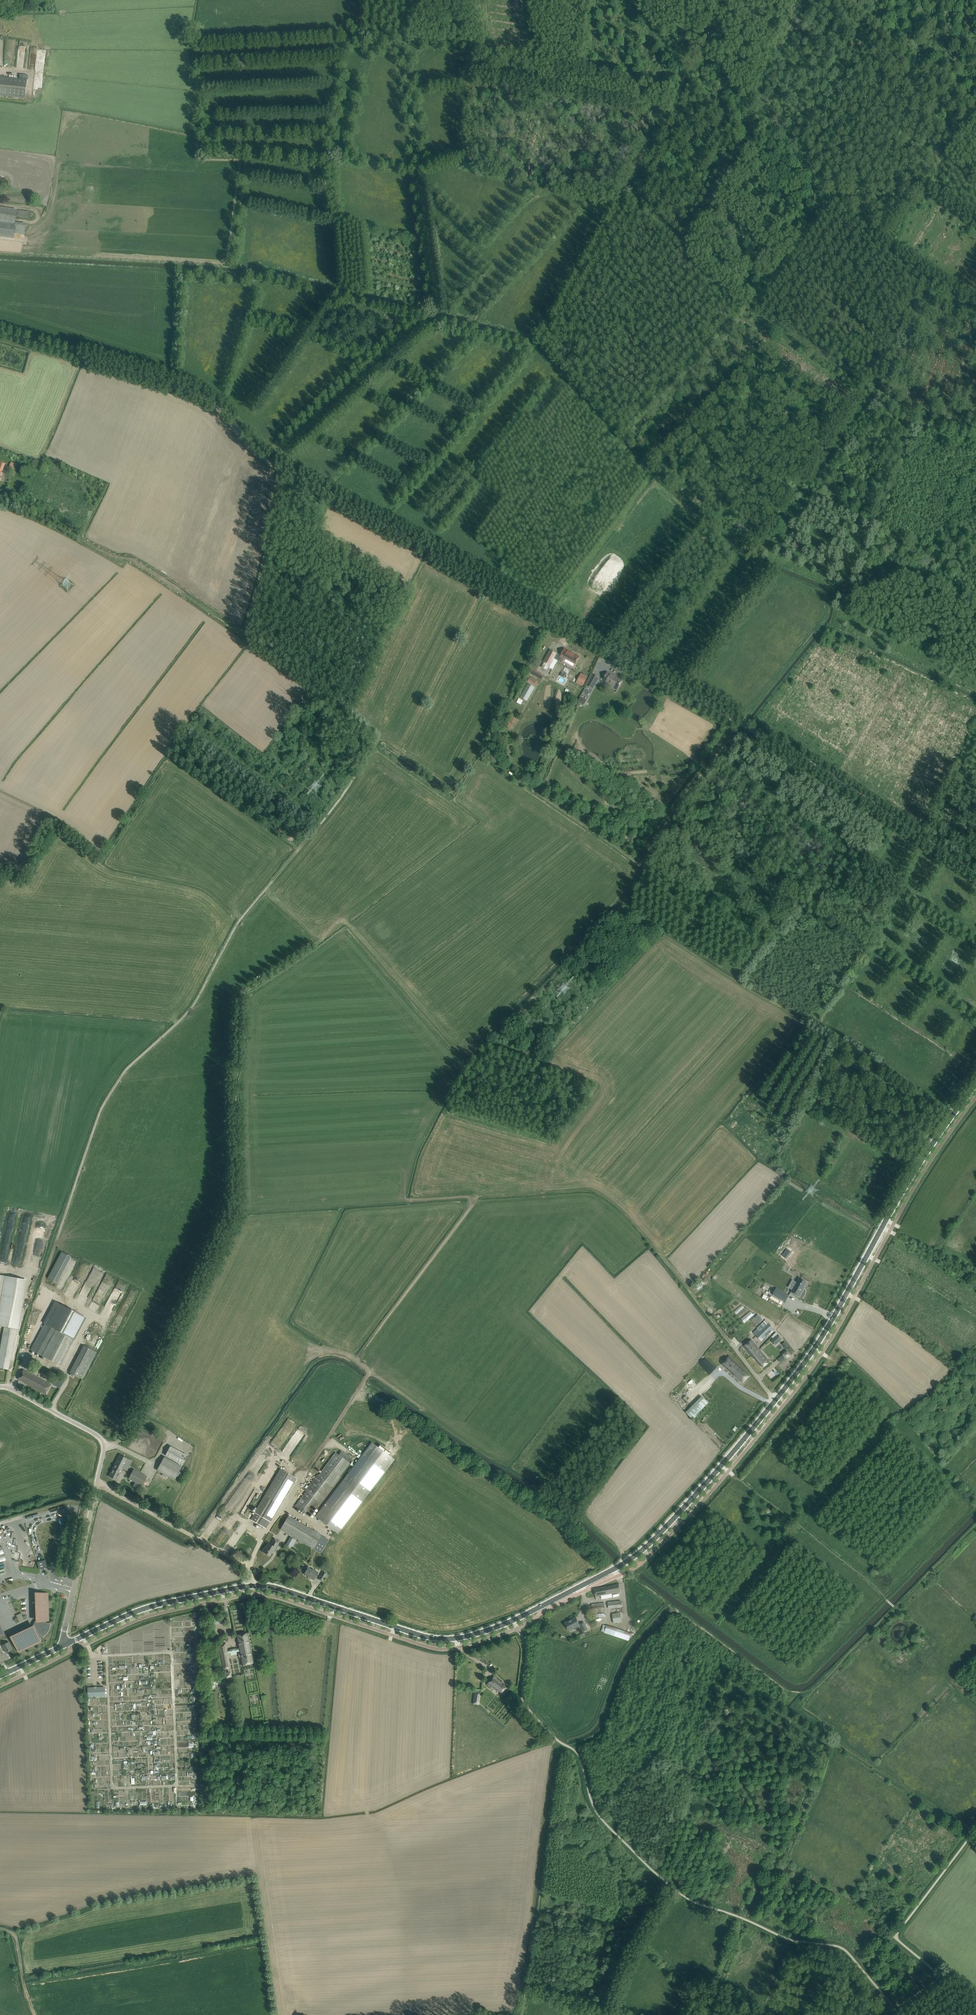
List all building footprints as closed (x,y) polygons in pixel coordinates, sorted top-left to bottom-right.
[(25,98),(27,79),(0,76),(0,95),(25,98)] [(13,238),(13,234),(15,222),(16,217),(17,210),(0,207),(0,237),(13,238)] [(29,212),(17,210),(16,217),(28,219),(29,212)] [(15,222),(13,234),(24,235),(26,224),(15,222)] [(565,649),(560,657),(564,659),(565,658),(575,664),(579,656),(565,649)] [(544,662),(550,665),(556,653),(551,650),(550,650),(544,662)] [(531,673),(541,679),(543,676),(532,670),(531,673)] [(607,672),(603,680),(607,682),(618,687),(622,680),(607,672)] [(578,679),(576,683),(582,686),(584,683),(587,676),(581,673),(578,679)] [(587,685),(593,688),(599,677),(593,674),(587,685)] [(528,683),(520,697),(526,701),(527,701),(534,687),(528,683)] [(580,697),(578,701),(584,705),(587,700),(580,697)] [(504,726),(511,729),(513,724),(507,721),(504,726)] [(59,1251),(47,1279),(57,1283),(69,1255),(59,1251)] [(4,1327),(14,1329),(23,1279),(5,1276),(0,1305),(0,1326),(1,1327),(4,1327)] [(695,1285),(698,1288),(705,1282),(701,1278),(695,1285)] [(792,1290),(791,1292),(799,1296),(804,1288),(803,1288),(807,1282),(799,1278),(797,1282),(796,1282),(796,1283),(794,1286),(792,1290)] [(776,1289),(772,1294),(785,1302),(789,1296),(776,1289)] [(56,1302),(44,1324),(58,1331),(44,1357),(57,1364),(82,1316),(56,1302)] [(745,1323),(754,1315),(751,1311),(741,1319),(745,1323)] [(757,1333),(755,1335),(761,1341),(763,1339),(774,1329),(768,1322),(757,1333)] [(44,1324),(30,1350),(44,1357),(58,1331),(44,1324)] [(14,1329),(4,1327),(0,1351),(0,1368),(8,1370),(10,1358),(11,1358),(17,1329),(14,1329)] [(782,1339),(778,1334),(771,1340),(775,1345),(782,1339)] [(770,1361),(762,1352),(752,1339),(744,1346),(754,1359),(756,1358),(758,1360),(757,1360),(763,1367),(770,1361)] [(70,1373),(82,1379),(96,1352),(84,1346),(75,1364),(70,1373)] [(783,1354),(778,1359),(781,1363),(786,1358),(790,1355),(787,1351),(783,1354)] [(729,1356),(722,1364),(743,1383),(750,1375),(729,1356)] [(708,1361),(702,1367),(703,1368),(710,1374),(716,1368),(708,1361)] [(19,1379),(46,1394),(51,1385),(23,1370),(19,1379)] [(55,1378),(52,1385),(60,1388),(63,1382),(55,1378)] [(686,1412),(692,1419),(708,1403),(702,1396),(686,1412)] [(283,1431),(284,1429),(290,1433),(295,1424),(287,1419),(280,1429),(283,1431)] [(278,1432),(270,1443),(278,1448),(283,1441),(280,1439),(283,1435),(278,1432)] [(338,1534),(366,1497),(394,1459),(389,1455),(391,1453),(380,1444),(378,1447),(372,1442),(315,1517),(338,1534)] [(310,1516),(324,1497),(350,1463),(336,1453),(319,1476),(317,1475),(305,1491),(306,1492),(296,1506),(310,1516)] [(128,1459),(120,1455),(109,1476),(117,1480),(128,1459)] [(179,1477),(182,1473),(179,1472),(182,1466),(164,1457),(157,1470),(175,1480),(177,1476),(179,1477)] [(143,1483),(145,1480),(147,1476),(134,1469),(129,1478),(142,1486),(142,1485),(143,1486),(144,1484),(143,1483)] [(265,1528),(280,1505),(296,1478),(281,1469),(265,1496),(251,1520),(265,1528)] [(288,1516),(280,1529),(314,1549),(321,1553),(328,1540),(322,1536),(288,1516)] [(285,1545),(292,1548),(296,1540),(289,1537),(285,1545)] [(271,1544),(268,1543),(266,1546),(265,1546),(262,1552),(270,1556),(273,1551),(274,1551),(277,1546),(279,1542),(274,1538),(271,1544)] [(45,1559),(37,1561),(38,1565),(39,1568),(48,1566),(48,1563),(46,1559),(45,1559)] [(314,1580),(319,1573),(312,1569),(312,1570),(308,1567),(304,1573),(310,1577),(310,1578),(314,1580)] [(621,1592),(619,1584),(594,1589),(596,1596),(621,1592)] [(31,1628),(12,1637),(18,1651),(41,1641),(39,1638),(41,1637),(41,1638),(42,1637),(43,1637),(43,1636),(44,1636),(45,1635),(46,1635),(46,1634),(47,1633),(47,1632),(48,1632),(48,1631),(49,1630),(49,1629),(49,1628),(50,1628),(50,1627),(50,1626),(50,1625),(50,1624),(50,1623),(49,1623),(46,1623),(46,1621),(48,1621),(47,1594),(47,1593),(46,1593),(36,1594),(37,1617),(37,1621),(35,1621),(33,1625),(34,1627),(31,1628)] [(588,1611),(592,1611),(605,1611),(605,1603),(592,1604),(592,1605),(588,1605),(588,1611)] [(621,1612),(612,1613),(614,1623),(622,1622),(621,1612)] [(580,1625),(576,1618),(570,1622),(569,1620),(565,1623),(569,1630),(580,1625)] [(595,1623),(593,1618),(589,1620),(592,1628),(584,1631),(587,1636),(598,1631),(595,1623)] [(631,1632),(606,1625),(604,1633),(628,1640),(631,1632)] [(242,1665),(254,1663),(248,1633),(236,1635),(240,1653),(238,1654),(239,1657),(240,1657),(242,1665)] [(2,1645),(6,1652),(12,1649),(9,1642),(2,1645)] [(230,1668),(225,1643),(219,1644),(223,1669),(230,1668)] [(501,1684),(502,1683),(494,1676),(487,1685),(491,1688),(492,1687),(504,1696),(509,1690),(504,1685),(503,1686),(501,1684)] [(104,1696),(104,1687),(97,1687),(93,1687),(89,1687),(90,1697),(104,1696)]
